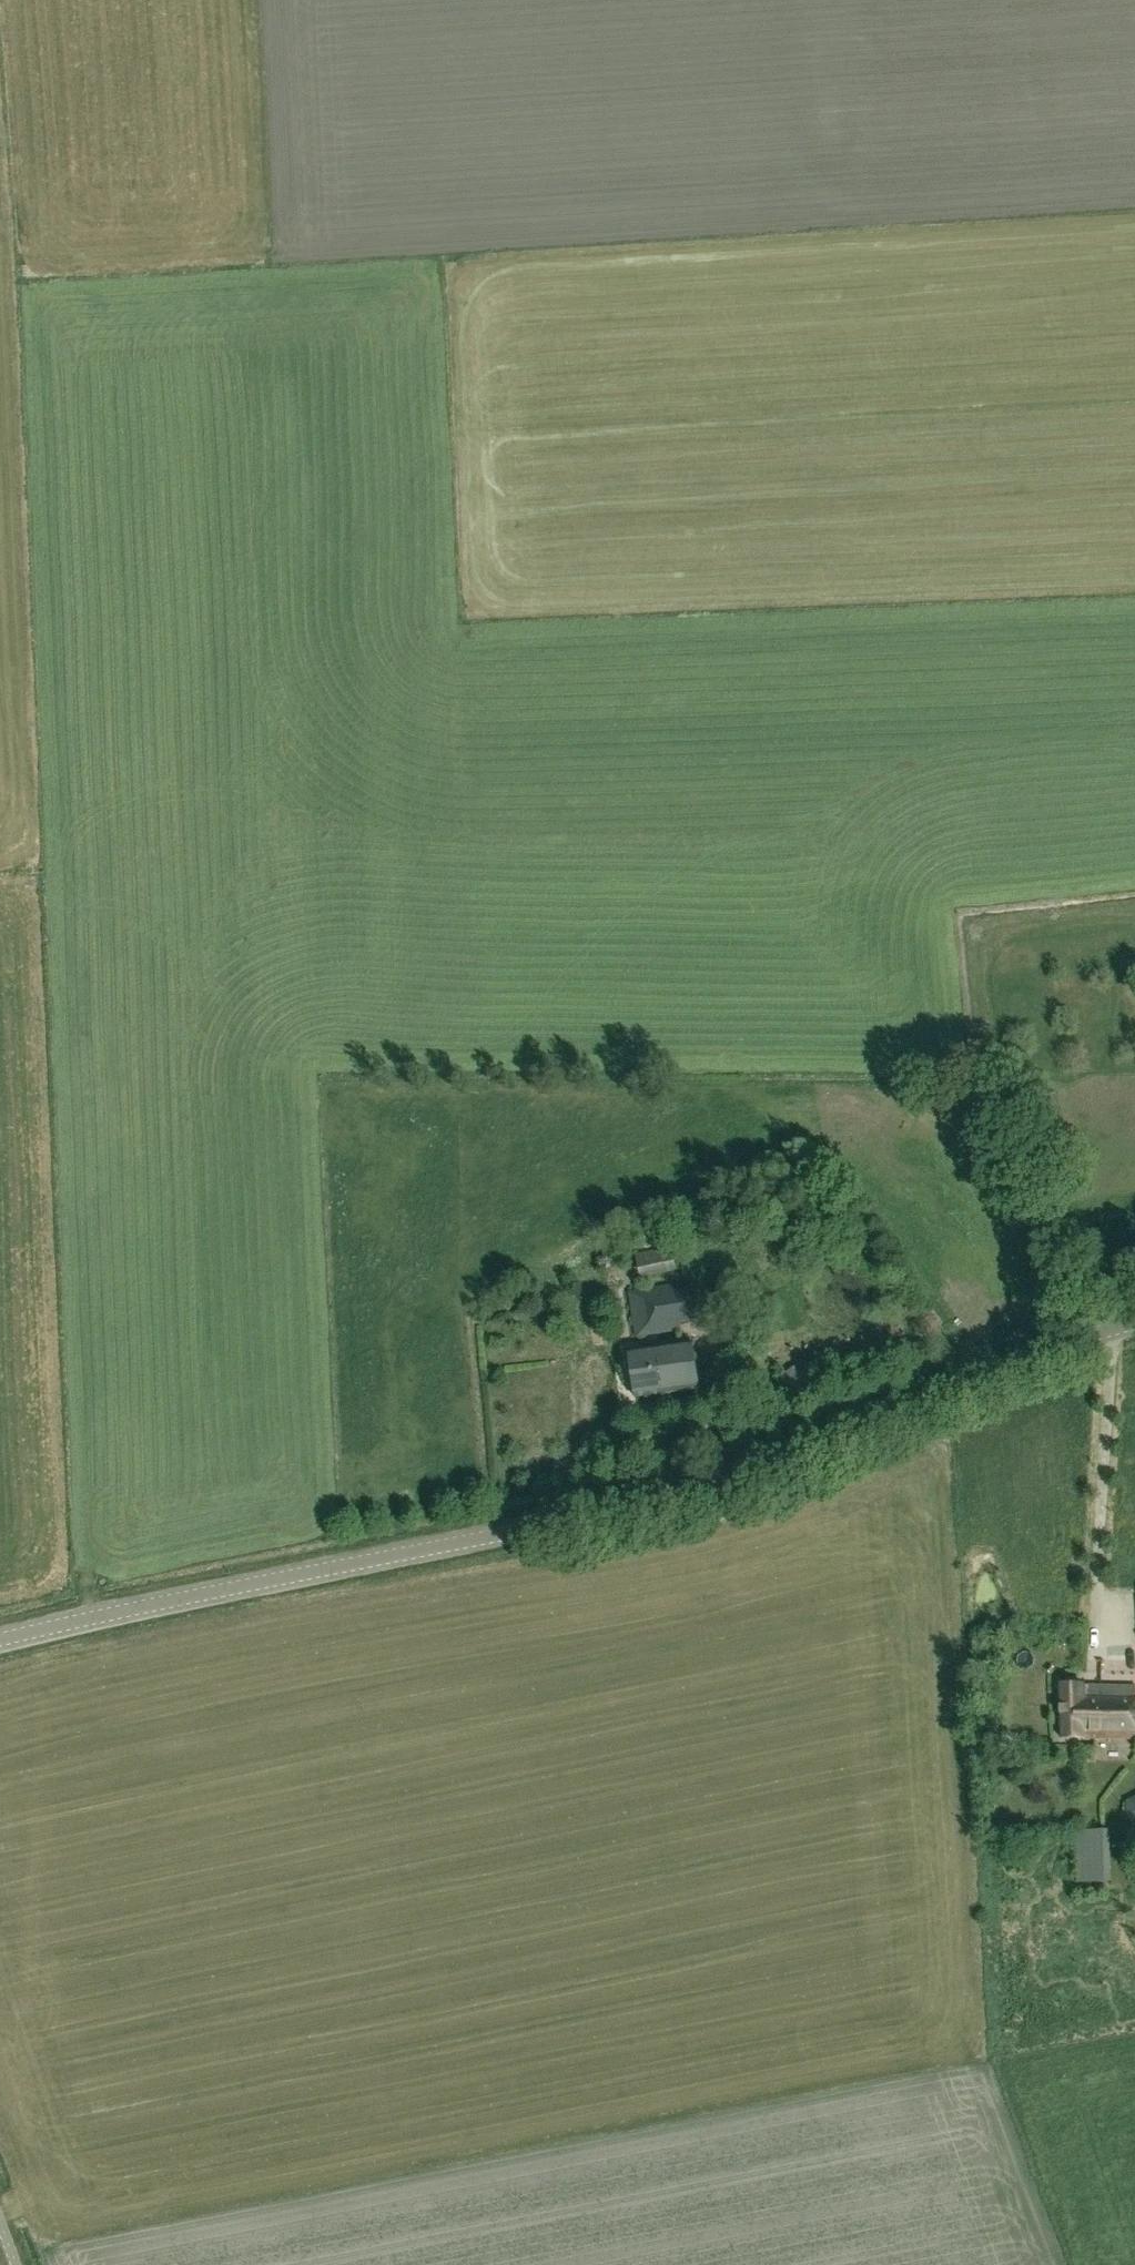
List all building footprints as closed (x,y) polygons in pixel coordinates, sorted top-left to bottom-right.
[(640,1278),(676,1271),(672,1247),(636,1254),(640,1278)] [(674,1292),(673,1284),(628,1292),(636,1339),(681,1331),(679,1323),(695,1320),(690,1289),(674,1292)] [(635,1397),(699,1389),(693,1343),(629,1351),(635,1397)] [(800,1412),(818,1397),(814,1376),(795,1368),(777,1381),(779,1403),(800,1412)] [(1059,1689),(1058,1740),(1134,1742),(1134,1690),(1059,1689)] [(1076,1884),(1111,1884),(1110,1828),(1075,1830),(1076,1884)]
